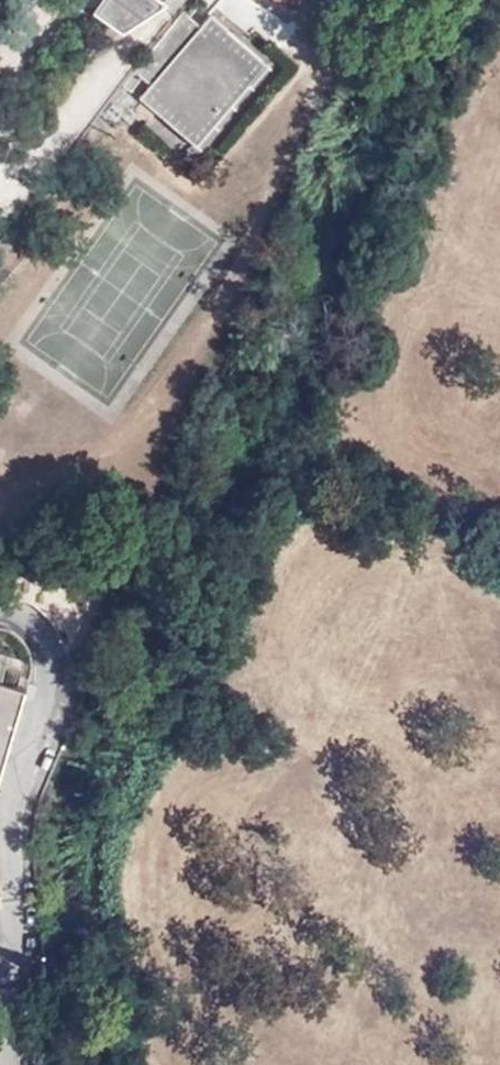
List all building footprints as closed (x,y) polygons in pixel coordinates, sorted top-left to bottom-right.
[(123,29),(164,0),(101,0),(95,8),(104,17),(85,44),(91,52),(123,29)] [(202,22),(183,6),(125,80),(131,87),(143,73),(151,80),(141,93),(196,141),(249,82),(252,83),(270,61),(212,11),(202,22)] [(19,693),(0,687),(0,754),(19,693)]
